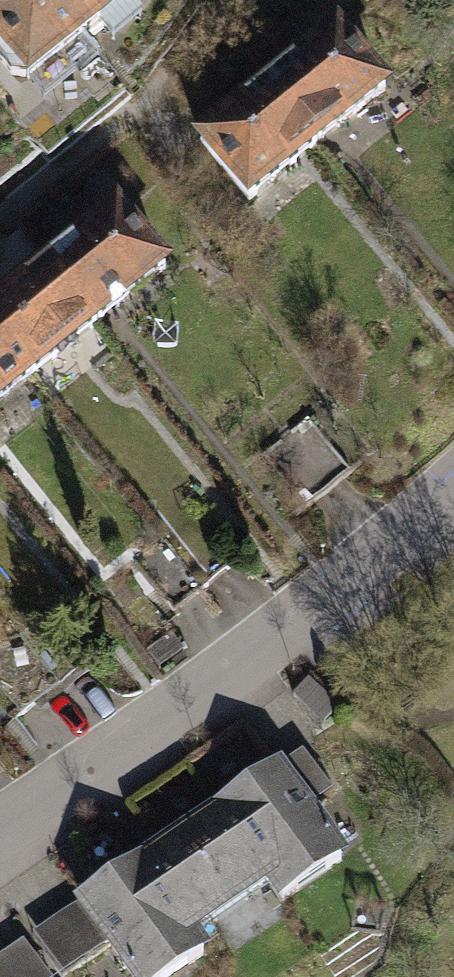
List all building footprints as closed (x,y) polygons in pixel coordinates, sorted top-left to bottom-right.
[(32,69),(88,19),(71,0),(0,0),(0,34),(32,69)] [(88,19),(110,0),(71,0),(88,19)] [(323,160),(392,105),(331,30),(263,85),(323,160)] [(255,215),(323,160),(263,85),(194,140),(255,215)] [(110,330),(178,275),(118,201),(49,256),(110,330)] [(110,330),(49,256),(0,296),(0,335),(41,386),(110,330)] [(41,386),(0,335),(0,419),(41,386)] [(218,806),(225,817),(269,880),(282,900),(341,860),(277,766),(218,806)] [(225,817),(148,871),(191,934),(269,880),(225,817)] [(81,900),(82,901),(112,944),(135,976),(170,976),(205,953),(191,934),(148,871),(140,860),(81,900)] [(82,901),(33,935),(62,976),(64,976),(112,944),(82,901)] [(0,957),(0,976),(47,976),(23,942),(0,957)]
